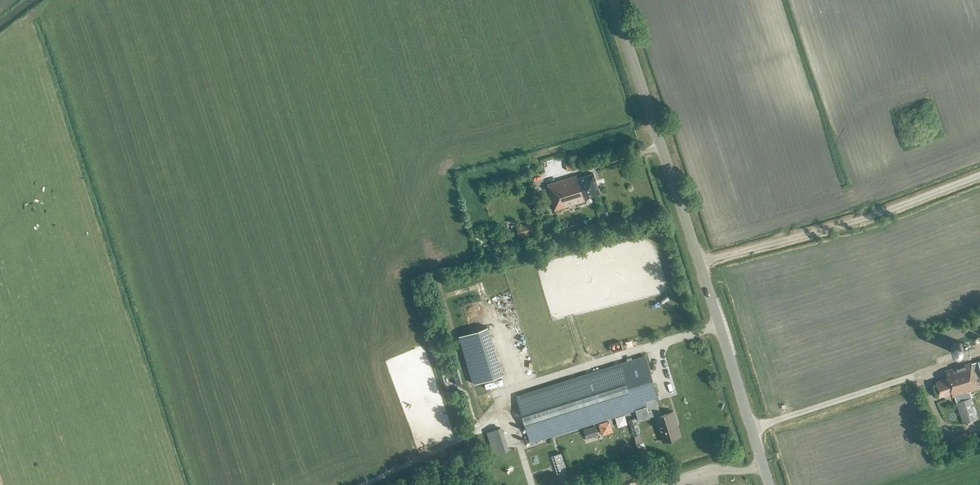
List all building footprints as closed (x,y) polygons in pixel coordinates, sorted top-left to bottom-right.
[(584,197),(599,193),(593,173),(578,178),(577,175),(548,184),(550,191),(548,192),(554,210),(585,200),(584,197)] [(522,233),(532,231),(530,225),(520,227),(522,233)] [(475,322),(491,317),(488,307),(472,312),(475,322)] [(486,328),(458,337),(473,384),(501,376),(486,328)] [(679,434),(675,422),(672,411),(661,415),(657,403),(659,402),(644,355),(516,396),(531,442),(647,406),(650,416),(655,415),(663,439),(679,434)] [(536,356),(528,358),(531,368),(539,365),(536,356)] [(979,386),(979,367),(979,362),(972,364),(971,362),(944,370),(947,378),(935,382),(940,396),(951,393),(952,397),(954,396),(955,398),(963,423),(978,418),(969,391),(979,388),(978,387),(979,386)] [(456,384),(461,383),(457,369),(452,371),(456,384)] [(628,420),(633,436),(640,434),(634,418),(628,420)] [(583,429),(586,439),(597,435),(594,426),(583,429)] [(507,450),(501,427),(486,432),(493,455),(507,450)] [(943,439),(947,449),(964,443),(960,433),(943,439)] [(569,476),(561,452),(553,455),(561,479),(569,476)]
